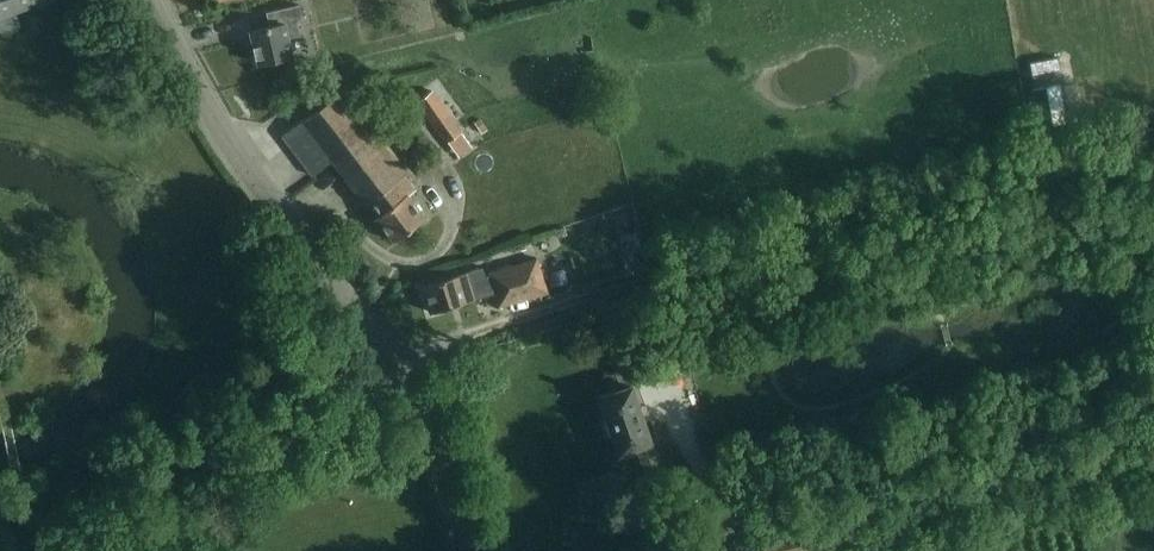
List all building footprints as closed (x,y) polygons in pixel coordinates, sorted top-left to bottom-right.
[(39,0),(0,0),(0,13),(39,0)] [(272,22),(251,27),(259,59),(295,51),(291,34),(302,31),(298,17),(305,16),(301,1),(269,8),(272,22)] [(1067,120),(1060,83),(1032,88),(1039,126),(1067,120)] [(405,172),(409,170),(345,84),(284,129),(315,172),(333,159),(365,202),(370,198),(380,211),(375,215),(393,239),(425,215),(408,192),(415,186),(405,172)] [(418,104),(446,141),(461,130),(434,92),(418,104)] [(638,266),(634,253),(624,256),(628,269),(638,266)] [(489,271),(490,273),(486,274),(483,265),(424,283),(432,310),(495,290),(499,303),(548,289),(538,256),(489,271)] [(612,389),(599,394),(619,452),(637,446),(644,467),(659,462),(631,380),(626,382),(621,367),(608,372),(612,389)] [(869,423),(866,415),(856,412),(849,417),(852,428),(861,431),(869,423)]
